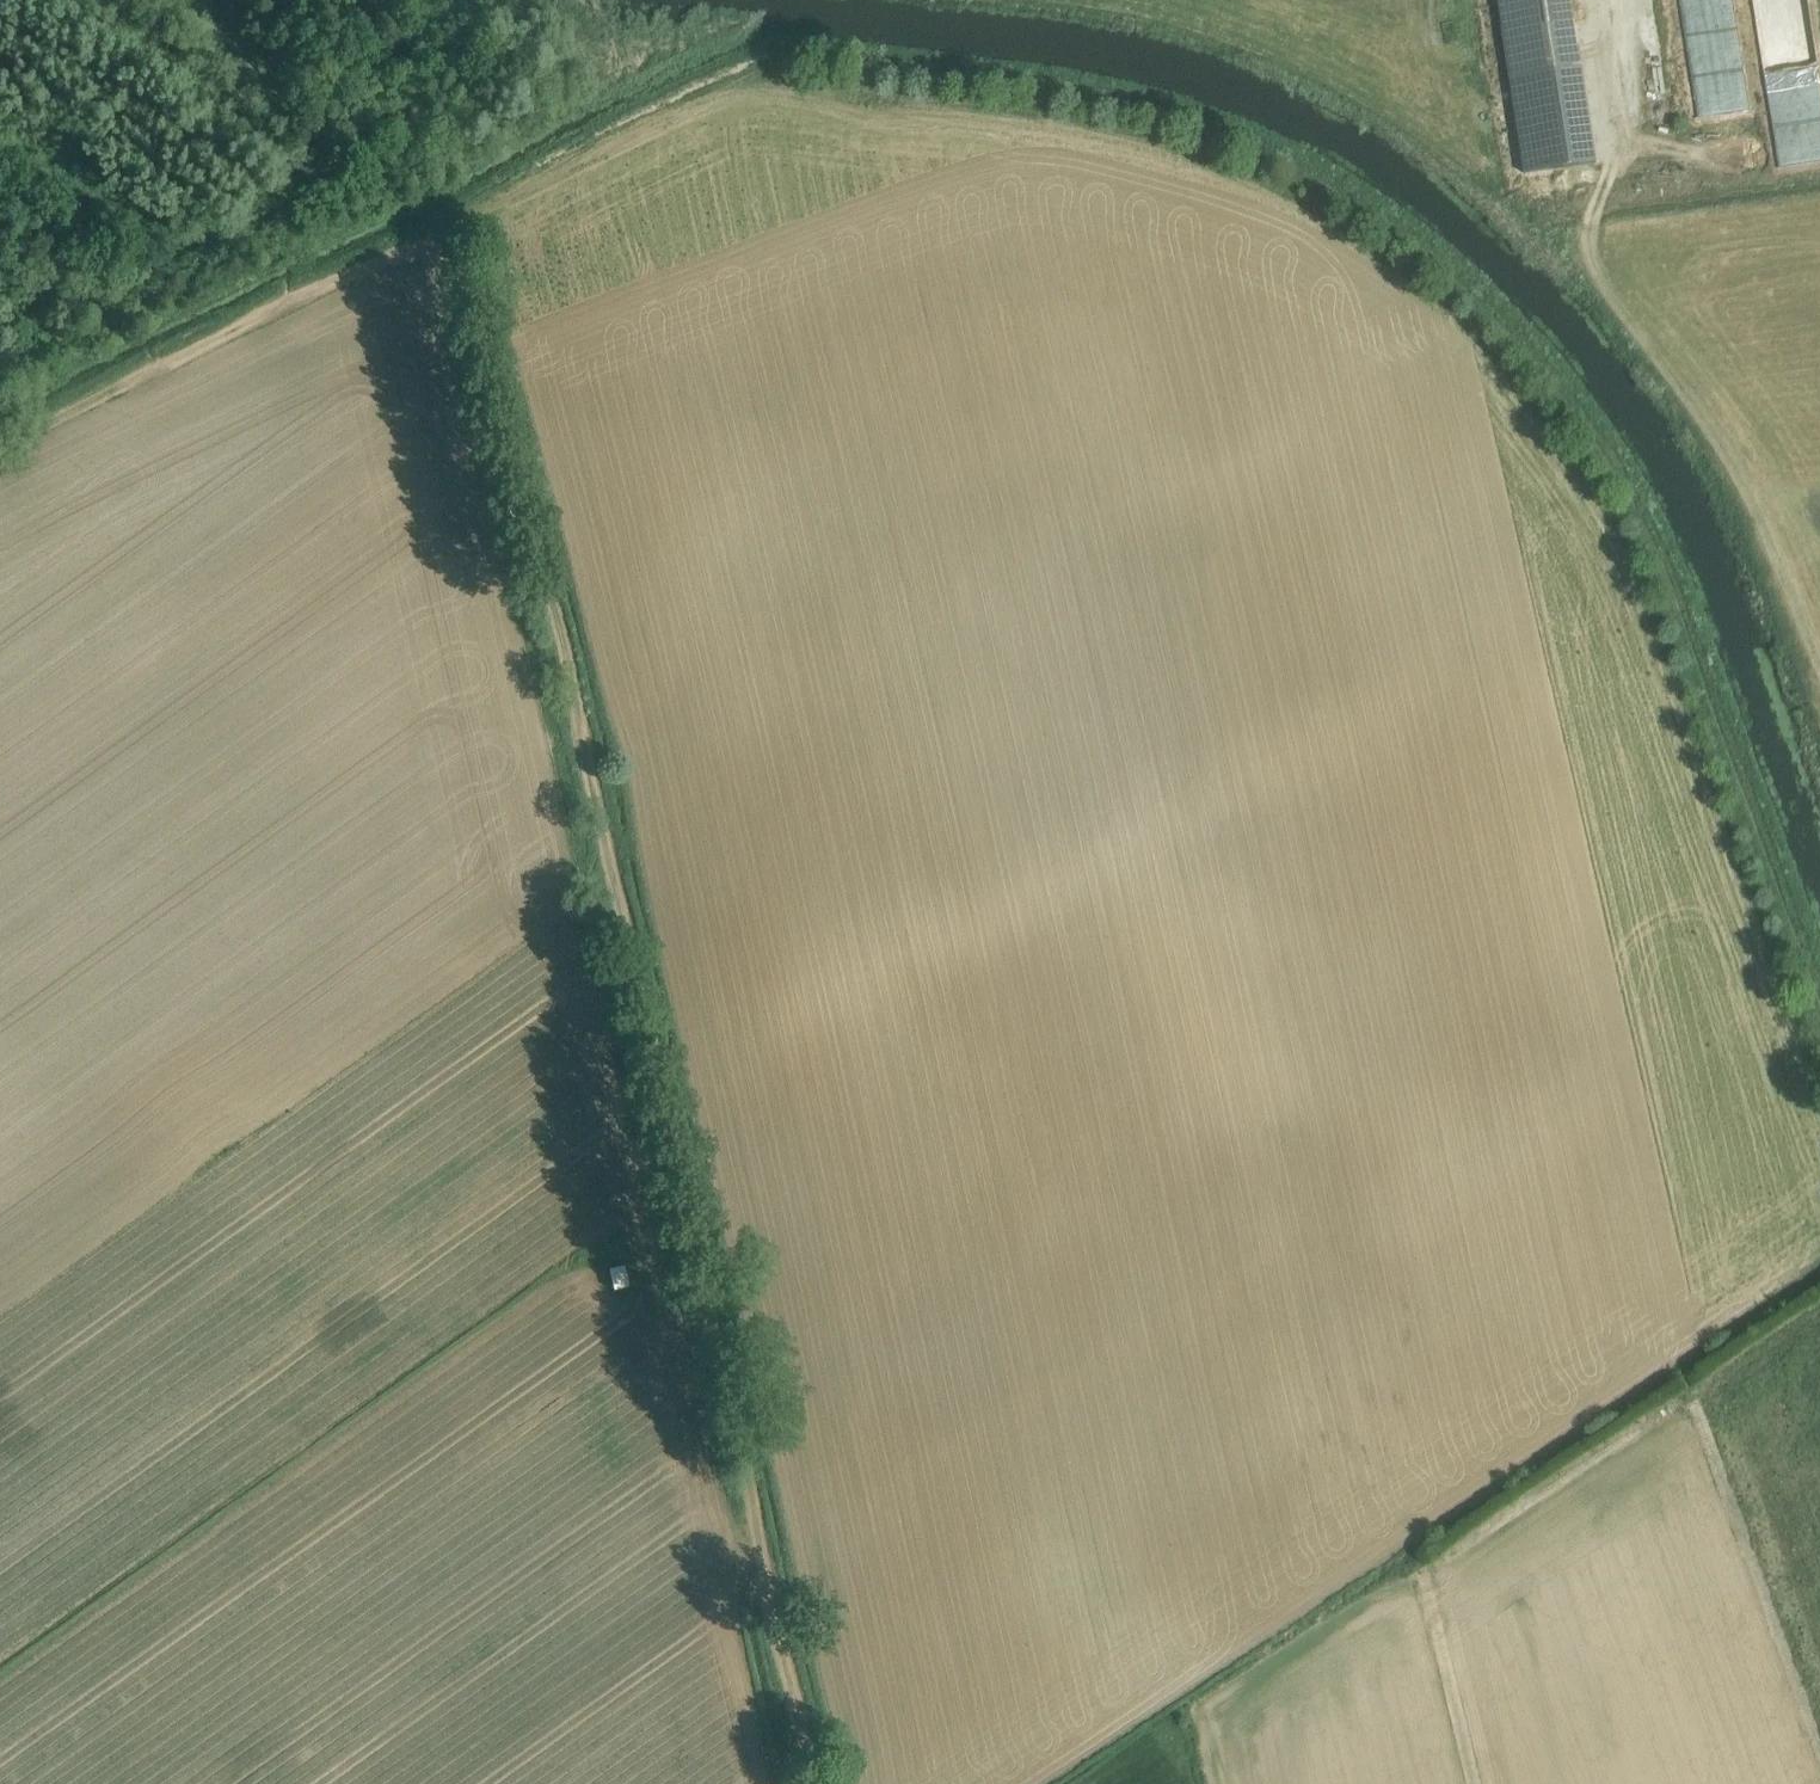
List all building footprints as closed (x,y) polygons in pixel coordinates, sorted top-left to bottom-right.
[(1582,67),(1572,0),(1494,0),(1506,77),(1582,67)] [(1700,114),(1750,106),(1746,78),(1720,82),(1720,84),(1695,87),(1700,114)]
